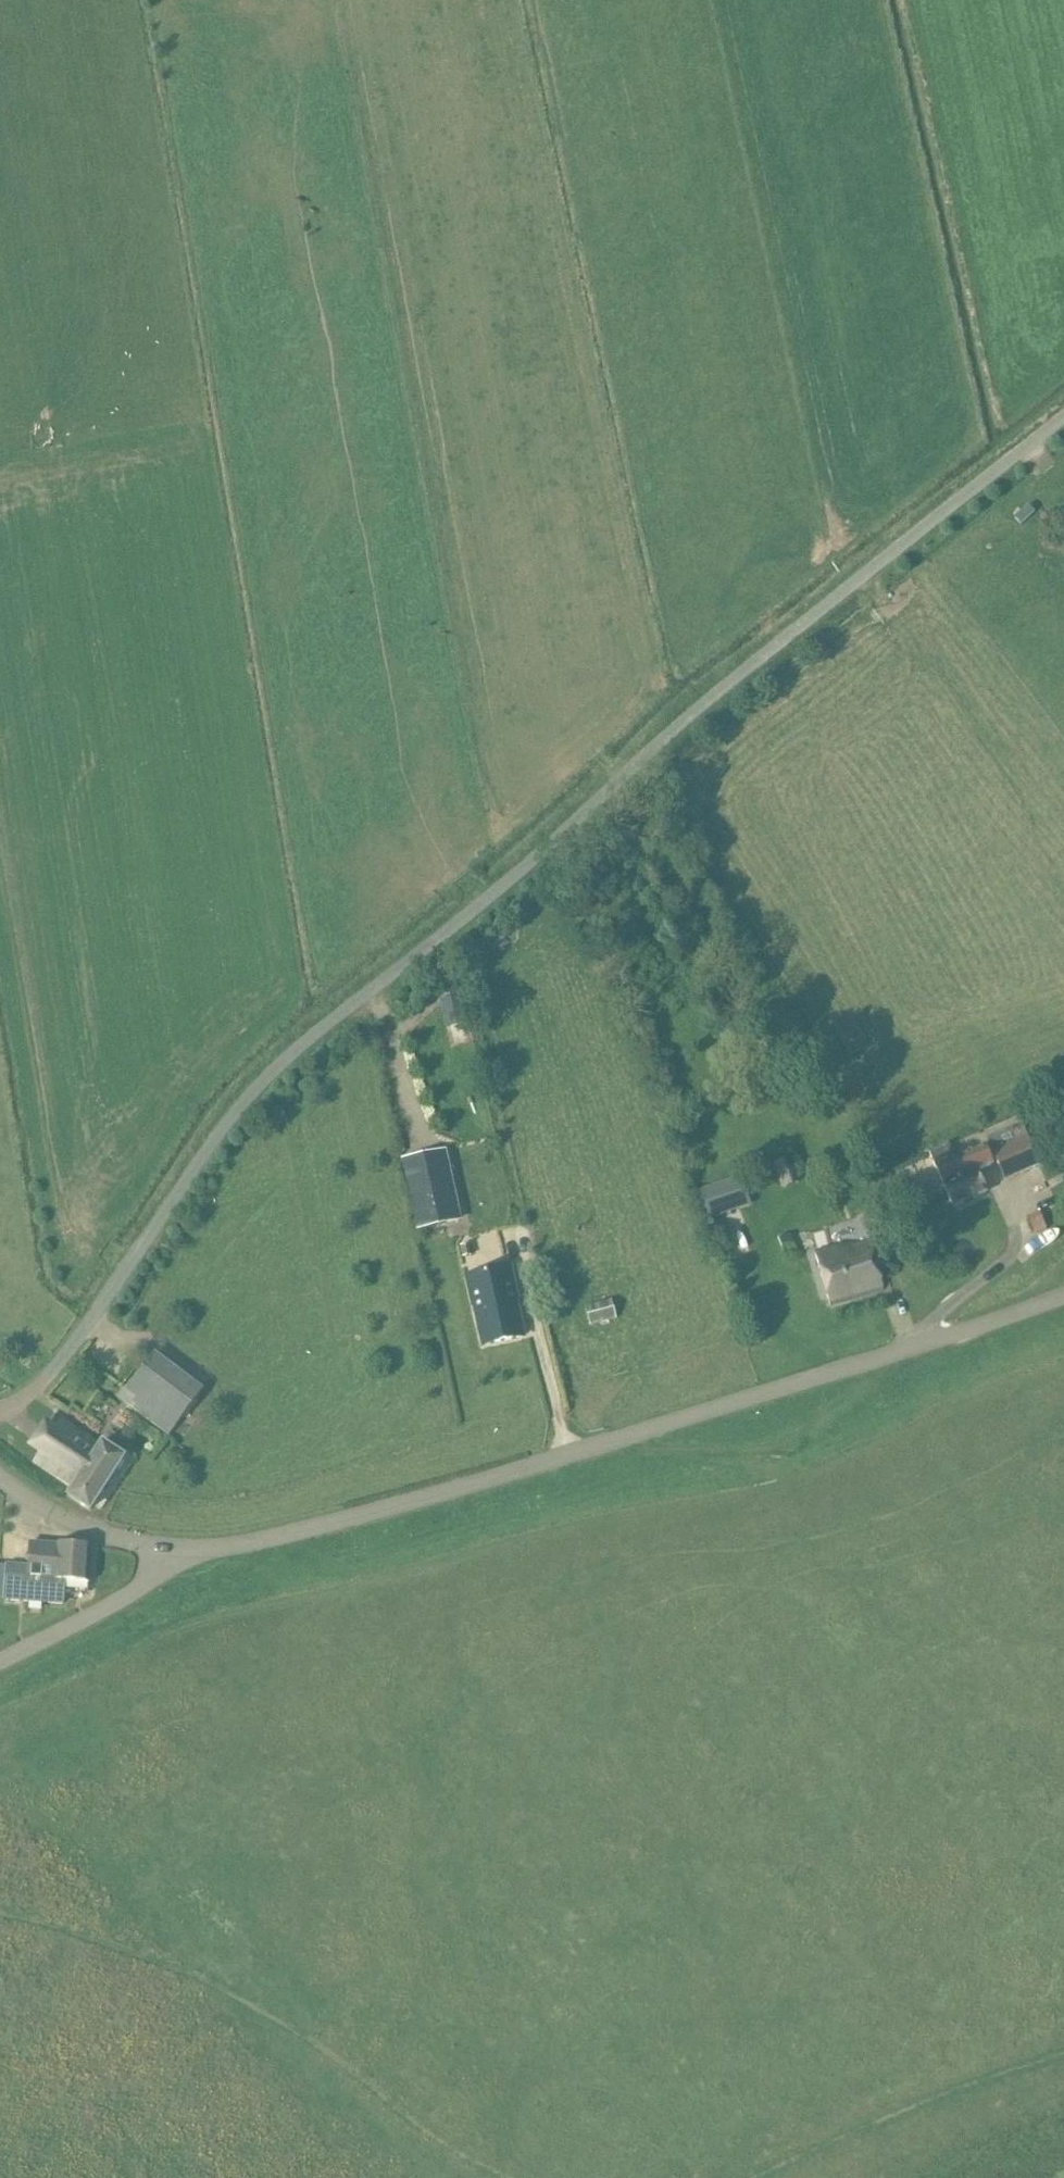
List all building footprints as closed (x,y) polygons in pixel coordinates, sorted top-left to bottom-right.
[(517,931),(511,923),(490,938),(496,946),(517,931)] [(467,1021),(461,998),(444,1003),(450,1025),(467,1021)] [(993,1152),(1006,1182),(1042,1167),(1028,1136),(993,1152)] [(460,1219),(444,1150),(403,1159),(419,1229),(460,1219)] [(936,1169),(953,1206),(987,1191),(970,1154),(936,1169)] [(800,1181),(791,1158),(777,1164),(785,1187),(800,1181)] [(742,1178),(701,1193),(710,1218),(751,1204),(742,1178)] [(1034,1232),(1046,1227),(1040,1214),(1028,1220),(1034,1232)] [(890,1264),(882,1238),(854,1246),(842,1246),(816,1254),(832,1306),(885,1291),(878,1268),(890,1264)] [(460,1246),(462,1257),(471,1256),(469,1245),(460,1246)] [(524,1337),(508,1270),(469,1279),(484,1346),(524,1337)] [(617,1318),(612,1301),(586,1307),(591,1325),(617,1318)] [(205,1391),(154,1353),(119,1400),(169,1437),(205,1391)] [(100,1446),(61,1420),(34,1460),(73,1486),(67,1495),(90,1511),(125,1457),(102,1442),(100,1446)] [(0,1566),(0,1600),(64,1604),(65,1582),(90,1584),(92,1547),(31,1543),(29,1566),(7,1565),(7,1566),(0,1566)]
